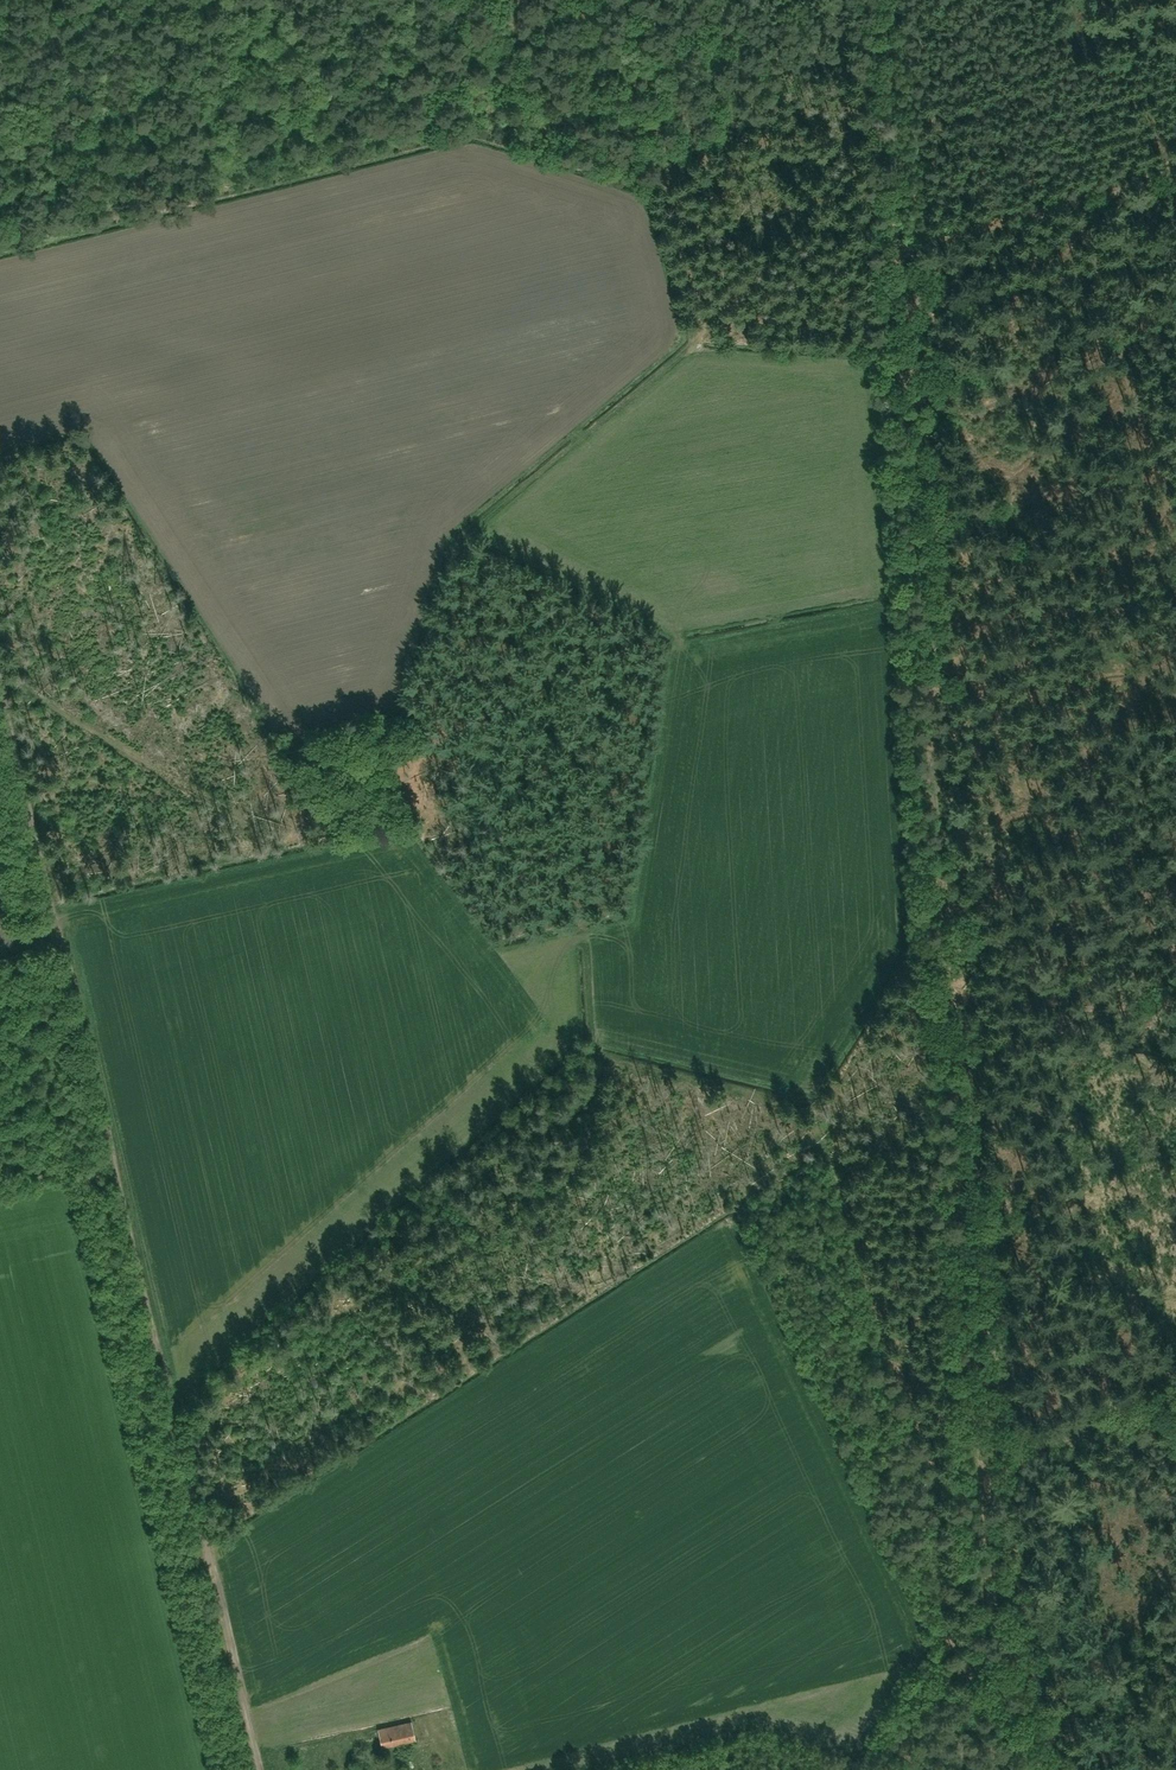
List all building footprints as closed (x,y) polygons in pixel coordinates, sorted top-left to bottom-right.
[(382,1748),(416,1740),(412,1722),(378,1730),(382,1748)]
